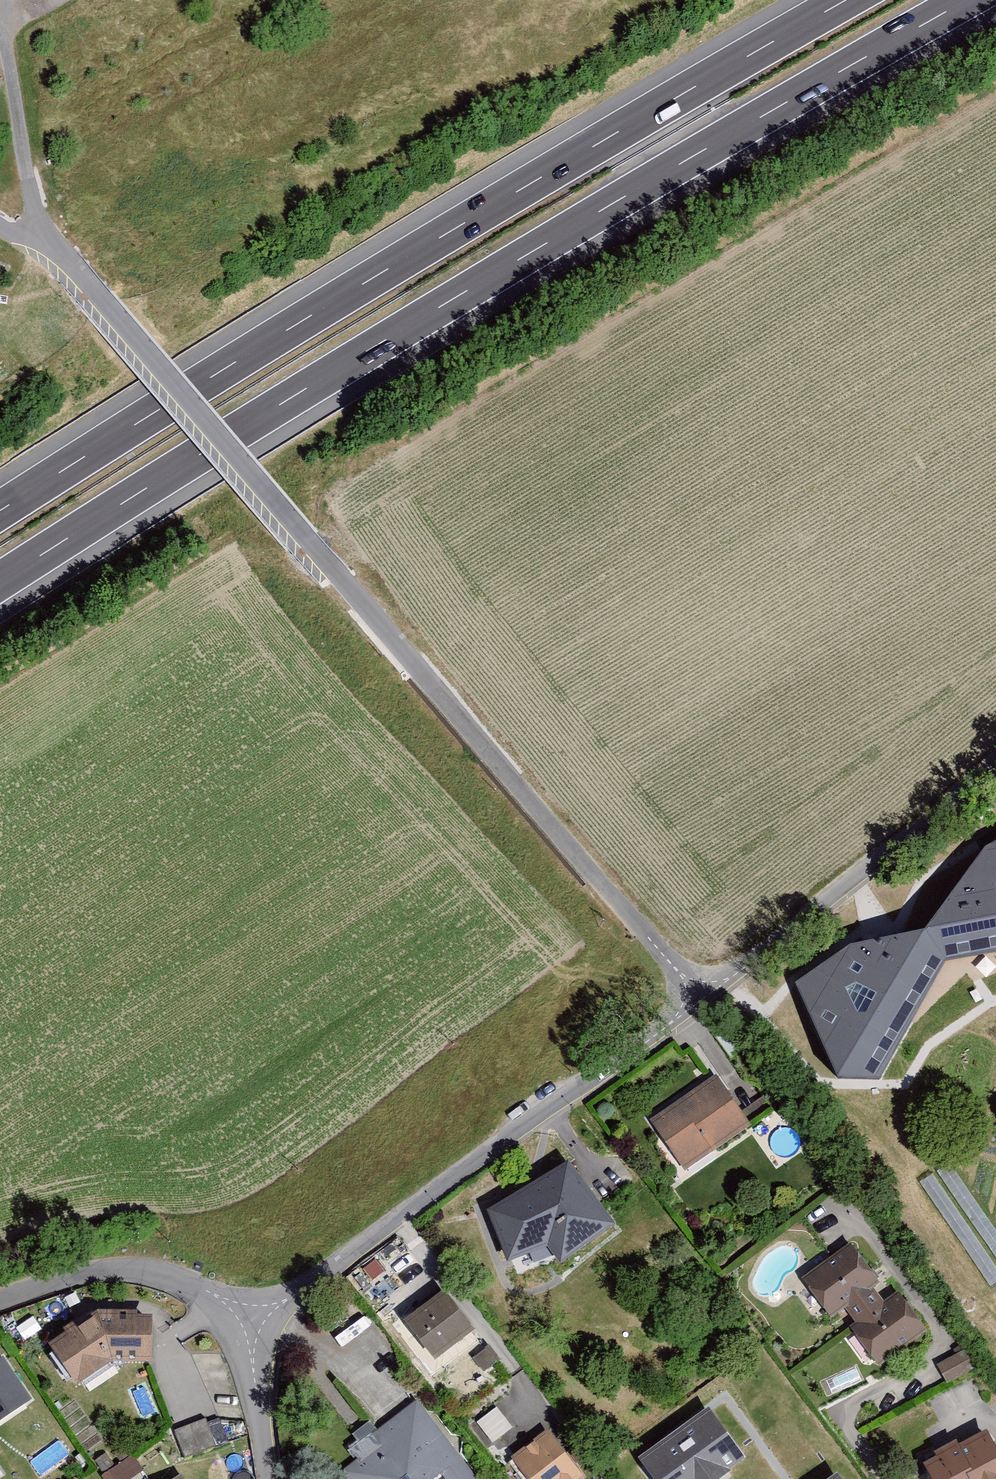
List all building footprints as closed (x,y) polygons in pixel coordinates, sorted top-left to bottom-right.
[(879,1079),(946,961),(995,952),(995,840),(983,847),(925,929),(850,943),(796,982),(838,1078),(879,1079)] [(652,1125),(687,1175),(754,1129),(719,1079),(652,1125)] [(491,1212),(511,1265),(552,1250),(564,1269),(620,1229),(573,1164),(491,1212)] [(860,1333),(884,1367),(932,1333),(903,1294),(889,1304),(879,1290),(885,1286),(856,1246),(807,1281),(834,1319),(852,1306),(867,1328),(860,1333)] [(404,1322),(434,1362),(474,1331),(444,1291),(404,1322)] [(52,1349),(79,1390),(116,1367),(155,1368),(156,1318),(103,1317),(52,1349)] [(473,1359),(484,1373),(500,1360),(489,1346),(473,1359)] [(0,1364),(0,1425),(33,1402),(5,1361),(0,1364)] [(418,1402),(375,1435),(383,1446),(344,1476),(347,1478),(478,1478),(418,1402)] [(477,1423),(492,1443),(512,1428),(497,1408),(477,1423)] [(651,1478),(719,1478),(745,1460),(707,1408),(636,1459),(651,1478)] [(176,1433),(186,1460),(216,1449),(206,1422),(176,1433)] [(501,1467),(511,1478),(580,1478),(583,1476),(547,1431),(501,1467)] [(926,1466),(933,1478),(995,1478),(995,1445),(990,1434),(963,1449),(959,1442),(939,1453),(941,1458),(926,1466)] [(568,1451),(580,1467),(595,1457),(582,1440),(568,1451)]
